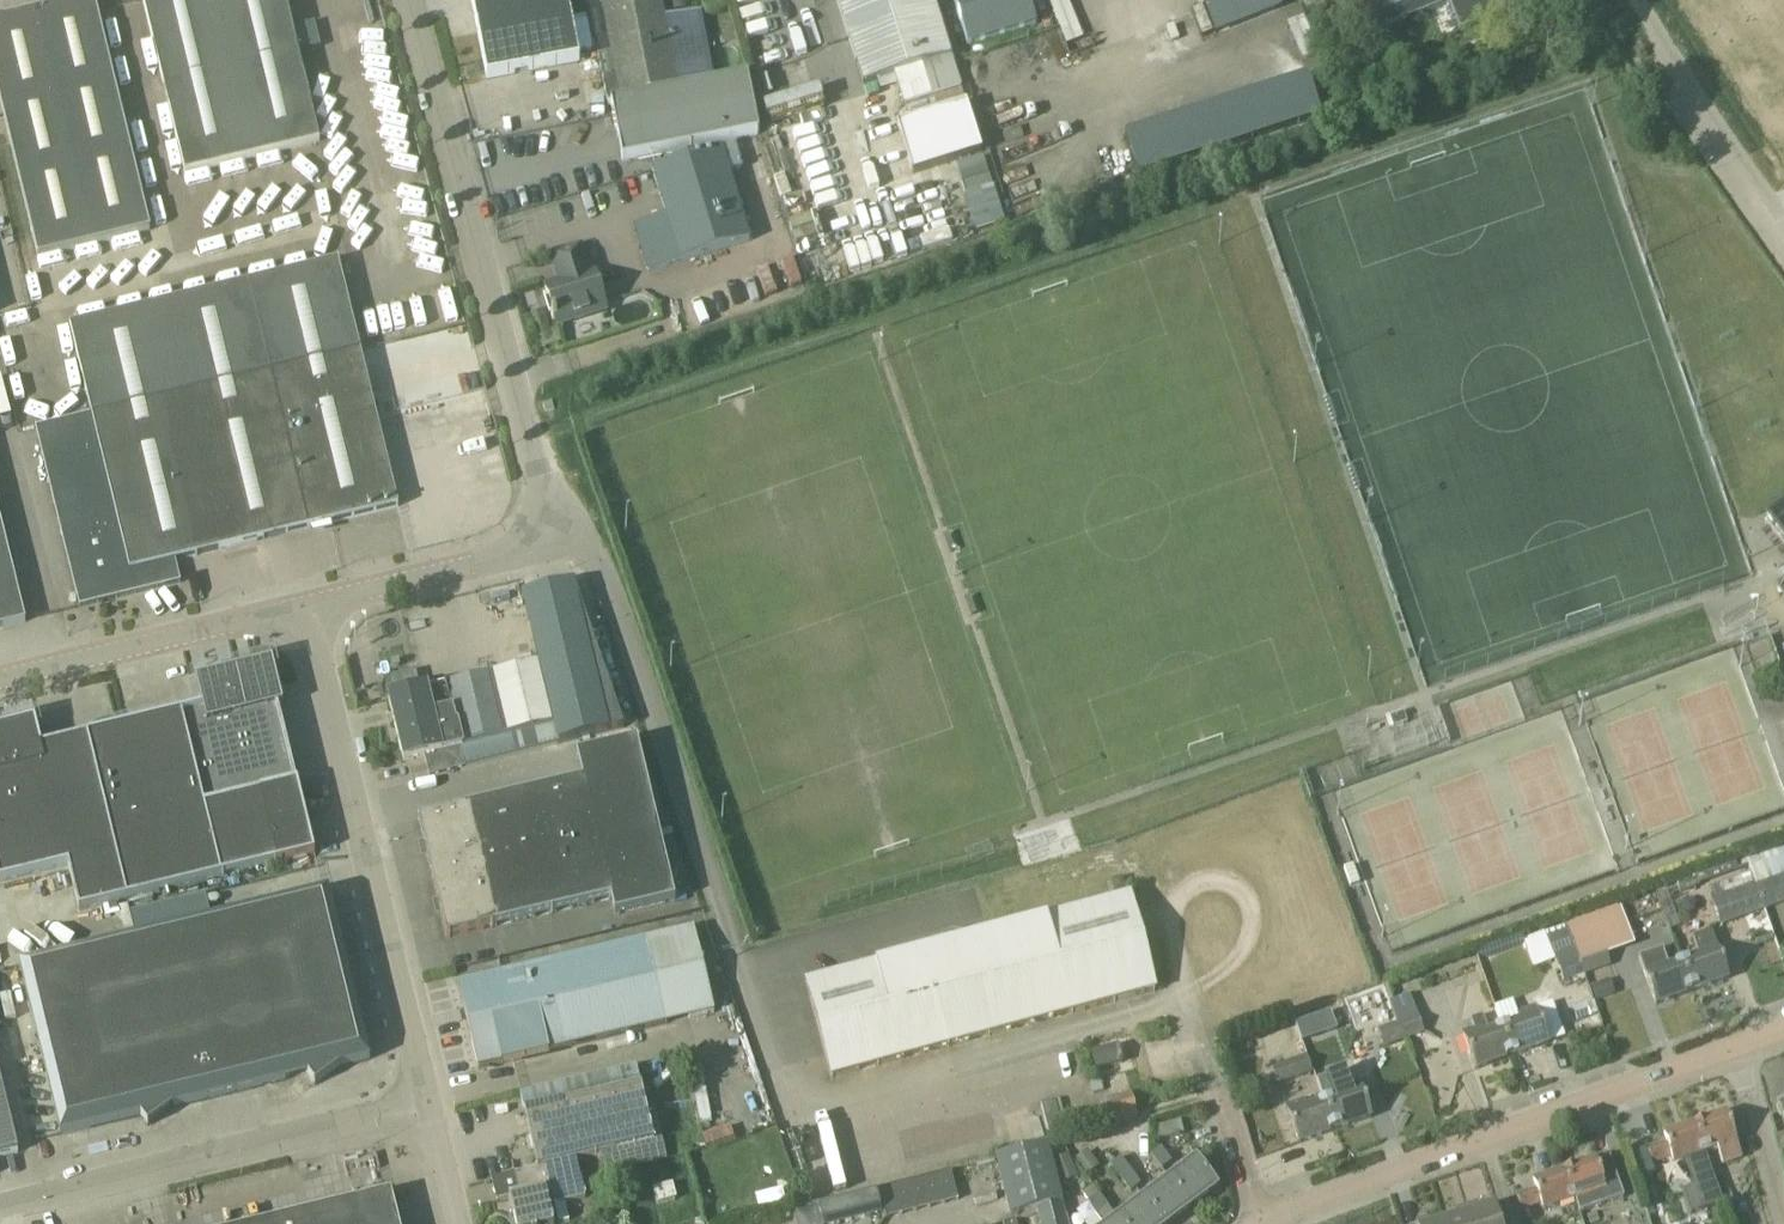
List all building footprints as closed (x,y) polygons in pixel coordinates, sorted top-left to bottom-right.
[(38,11),(5,19),(5,17),(0,19),(0,99),(38,258),(151,231),(95,0),(78,0),(70,2),(71,3),(38,11)] [(285,0),(143,0),(185,174),(320,141),(285,0)] [(570,15),(568,0),(471,0),(487,79),(580,61),(570,15)] [(742,137),(758,134),(748,75),(714,82),(700,11),(664,18),(660,0),(600,0),(616,78),(611,79),(615,96),(620,95),(621,102),(611,104),(623,161),(742,137)] [(669,14),(687,10),(685,0),(665,0),(669,14)] [(863,86),(951,58),(933,0),(836,0),(863,86)] [(1028,0),(953,0),(967,47),(1036,26),(1028,0)] [(1357,40),(1448,4),(1459,32),(1502,14),(1496,0),(1341,0),(1357,40)] [(1067,7),(1053,14),(1058,26),(1058,25),(1067,45),(1081,39),(1067,7)] [(1517,26),(1504,32),(1509,43),(1522,37),(1517,26)] [(1302,79),(1117,128),(1128,172),(1314,122),(1302,79)] [(759,105),(768,131),(822,111),(813,86),(759,105)] [(779,211),(810,204),(796,145),(765,153),(779,211)] [(635,226),(649,273),(750,242),(722,150),(652,171),(666,216),(635,226)] [(546,289),(557,324),(605,308),(594,274),(590,276),(581,246),(550,255),(556,274),(559,273),(562,284),(546,289)] [(339,261),(251,282),(70,326),(91,415),(36,428),(79,608),(181,584),(176,561),(398,507),(339,261)] [(143,306),(172,297),(169,290),(155,294),(154,290),(140,294),(143,306)] [(1321,395),(1332,427),(1338,425),(1326,393),(1321,395)] [(1345,464),(1356,497),(1362,495),(1350,462),(1345,464)] [(26,623),(0,518),(0,629),(26,623)] [(946,538),(951,552),(956,550),(951,536),(946,538)] [(1775,569),(1783,580),(1783,562),(1775,569)] [(1774,588),(1783,600),(1783,580),(1774,588)] [(968,600),(973,615),(978,613),(973,599),(968,600)] [(1767,639),(1748,642),(1754,679),(1773,675),(1767,639)] [(87,736),(42,747),(36,721),(0,729),(0,882),(69,865),(80,911),(278,863),(278,864),(315,855),(298,783),(296,784),(278,708),(283,707),(273,663),(197,681),(203,708),(87,736)] [(539,663),(445,685),(446,688),(460,748),(513,736),(518,754),(558,745),(539,663)] [(622,677),(590,681),(595,724),(628,720),(622,677)] [(404,762),(460,748),(446,688),(428,692),(428,691),(390,700),(404,762)] [(1390,714),(1395,725),(1409,720),(1404,708),(1390,714)] [(585,778),(418,819),(447,937),(613,897),(617,913),(677,899),(638,739),(579,753),(585,778)] [(1764,911),(1783,904),(1783,843),(1745,857),(1750,872),(1764,911)] [(1734,861),(1691,877),(1695,888),(1738,873),(1734,861)] [(1355,862),(1343,866),(1350,884),(1361,880),(1355,862)] [(1714,899),(1709,900),(1719,927),(1764,911),(1750,872),(1709,887),(1714,899)] [(1690,877),(1674,883),(1678,894),(1679,897),(1695,891),(1690,877)] [(173,1109),(257,1088),(263,1110),(318,1096),(315,1085),(340,1068),(370,1060),(329,891),(19,966),(60,1136),(90,1129),(96,1150),(151,1137),(148,1126),(173,1109)] [(805,982),(831,1078),(1156,990),(1136,919),(1130,894),(805,982)] [(1565,922),(1571,939),(1584,976),(1610,966),(1606,954),(1635,944),(1626,918),(1620,902),(1565,922)] [(478,1069),(666,1024),(713,1013),(693,929),(458,985),(478,1069)] [(1681,962),(1692,992),(1728,978),(1711,931),(1693,938),(1699,956),(1681,962)] [(1562,983),(1584,976),(1571,939),(1549,947),(1562,983)] [(1655,1005),(1692,992),(1681,962),(1669,966),(1663,949),(1638,958),(1655,1005)] [(1607,982),(1592,987),(1597,1001),(1612,995),(1607,982)] [(1388,994),(1399,1023),(1405,1040),(1425,1033),(1408,987),(1388,994)] [(1501,1027),(1512,1057),(1548,1043),(1535,1007),(1516,1014),(1519,1021),(1501,1027)] [(1295,1025),(1301,1041),(1336,1028),(1330,1012),(1295,1025)] [(1475,1070),(1512,1057),(1501,1027),(1488,1032),(1483,1016),(1470,1021),(1473,1029),(1462,1033),(1475,1070)] [(1384,1048),(1405,1040),(1399,1023),(1389,1027),(1386,1017),(1374,1021),(1384,1048)] [(1091,1053),(1096,1071),(1123,1064),(1118,1046),(1091,1053)] [(1290,1080),(1312,1073),(1307,1057),(1271,1069),(1282,1100),(1296,1095),(1290,1080)] [(538,1168),(574,1160),(601,1155),(609,1188),(619,1186),(616,1173),(667,1161),(654,1107),(646,1109),(637,1068),(520,1094),(538,1168)] [(19,1153),(0,1074),(0,1158),(19,1153)] [(1324,1101),(1335,1131),(1371,1117),(1358,1081),(1340,1087),(1342,1094),(1324,1101)] [(1100,1103),(1106,1127),(1137,1119),(1131,1094),(1100,1103)] [(1049,1134),(1063,1130),(1055,1100),(1041,1104),(1049,1134)] [(1298,1144),(1335,1131),(1324,1101),(1306,1107),(1304,1100),(1285,1107),(1298,1144)] [(1008,1140),(1046,1128),(1038,1102),(1000,1114),(1008,1140)] [(1695,1124),(1705,1152),(1716,1148),(1722,1164),(1741,1157),(1726,1113),(1695,1124)] [(1157,1141),(1184,1134),(1181,1121),(1153,1127),(1157,1141)] [(1673,1163),(1705,1152),(1695,1124),(1664,1135),(1666,1142),(1646,1149),(1651,1163),(1671,1156),(1673,1163)] [(1036,1211),(1063,1204),(1048,1144),(994,1157),(1009,1217),(1036,1211)] [(1171,1162),(1164,1152),(1161,1147),(1151,1155),(1161,1170),(1171,1162)] [(1087,1152),(1077,1160),(1088,1174),(1098,1166),(1087,1152)] [(1564,1171),(1574,1199),(1579,1215),(1624,1199),(1609,1155),(1564,1171)] [(1068,1156),(1053,1162),(1062,1183),(1077,1177),(1068,1156)] [(1130,1193),(1136,1189),(1141,1185),(1120,1157),(1109,1166),(1130,1193)] [(574,1160),(538,1168),(519,1173),(524,1194),(509,1198),(515,1223),(560,1223),(567,1222),(563,1203),(582,1199),(574,1160)] [(1170,1181),(1190,1207),(1216,1188),(1196,1161),(1170,1181)] [(936,1175),(944,1205),(958,1201),(950,1171),(936,1175)] [(1543,1210),(1574,1199),(1564,1171),(1533,1182),(1535,1189),(1515,1196),(1521,1210),(1540,1203),(1543,1210)] [(936,1175),(922,1179),(930,1208),(944,1205),(936,1175)] [(922,1179),(908,1182),(916,1212),(930,1208),(922,1179)] [(1144,1200),(1162,1223),(1168,1223),(1190,1207),(1170,1181),(1144,1200)] [(908,1182),(895,1186),(902,1215),(916,1212),(908,1182)] [(657,1205),(677,1200),(673,1185),(652,1190),(657,1205)] [(888,1219),(902,1215),(895,1186),(881,1189),(888,1219)] [(822,1223),(842,1223),(881,1214),(875,1189),(817,1204),(822,1223)] [(391,1194),(266,1223),(399,1223),(391,1194)] [(1098,1195),(1088,1202),(1098,1216),(1108,1208),(1098,1195)] [(1743,1199),(1729,1204),(1733,1215),(1747,1210),(1743,1199)] [(1118,1219),(1122,1223),(1162,1223),(1144,1200),(1118,1219)] [(1036,1211),(1039,1223),(1068,1223),(1063,1204),(1036,1211)] [(1471,1223),(1499,1223),(1493,1207),(1478,1212),(1476,1206),(1466,1209),(1471,1223)] [(1118,1219),(1117,1220),(1108,1208),(1098,1216),(1097,1217),(1102,1223),(1122,1223),(1118,1219)] [(1443,1222),(1444,1223),(1471,1223),(1466,1209),(1456,1212),(1458,1218),(1443,1222)]
